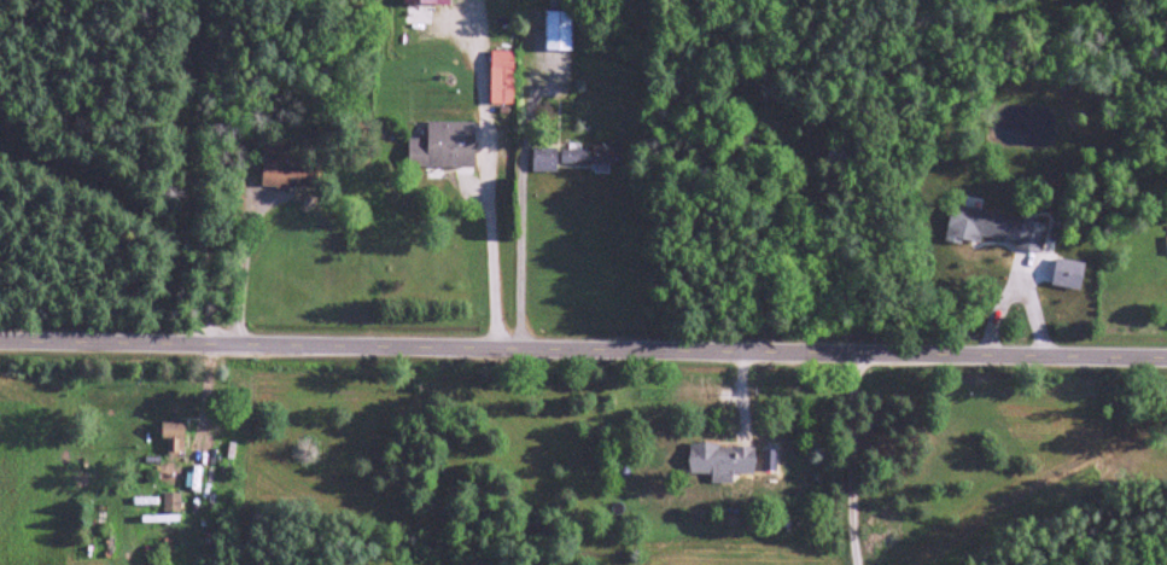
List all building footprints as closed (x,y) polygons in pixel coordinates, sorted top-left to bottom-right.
[(574,53),(574,13),(547,13),(547,53),(574,53)] [(515,53),(492,53),(492,105),(515,105),(515,53)] [(795,135),(759,116),(756,123),(792,141),(795,135)] [(475,169),(475,123),(429,123),(428,139),(410,139),(410,169),(475,169)] [(264,146),(264,190),(316,190),(316,146),(264,146)] [(534,149),(534,174),(560,174),(560,168),(595,168),(595,174),(610,175),(610,166),(622,167),(622,147),(593,147),(593,150),(534,149)] [(1048,226),(953,207),(947,237),(1042,256),(1048,226)] [(163,441),(186,441),(186,424),(163,424),(163,441)] [(713,484),(755,484),(755,448),(690,447),(690,476),(714,476),(713,484)]
